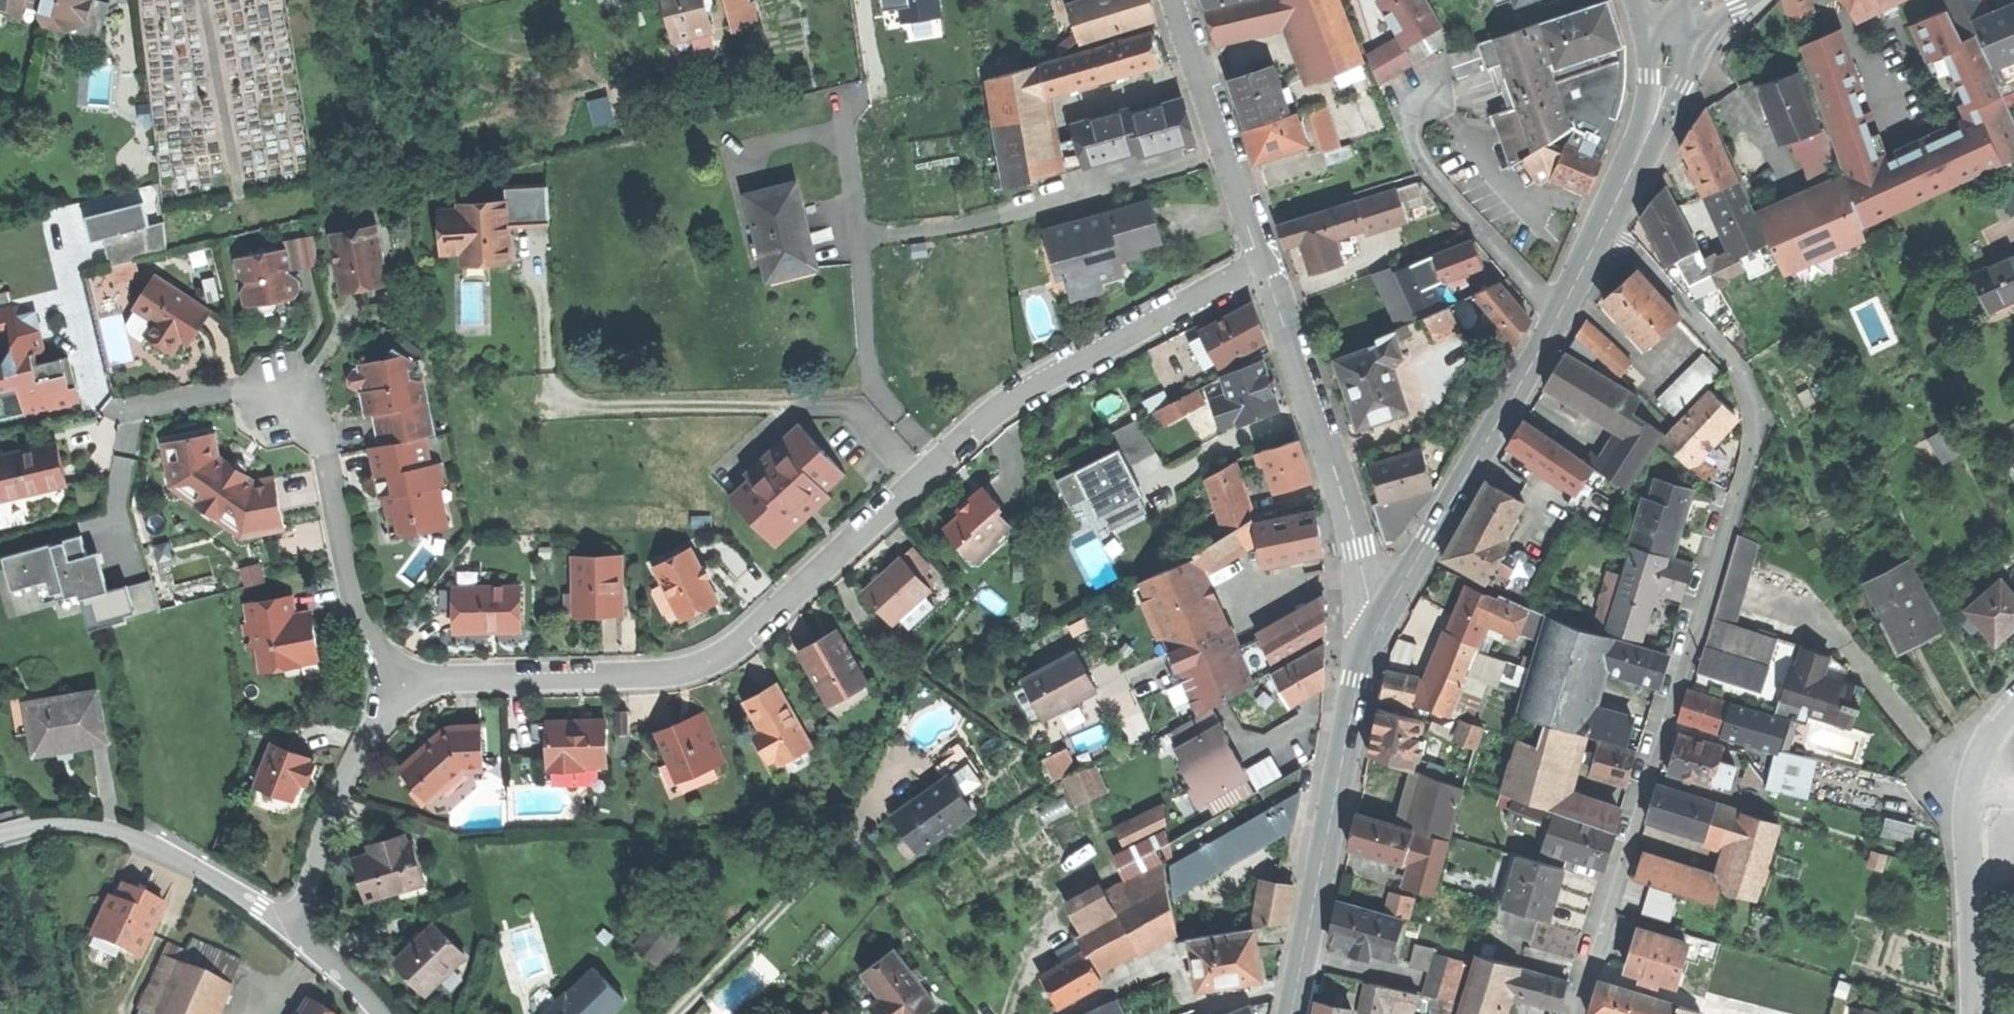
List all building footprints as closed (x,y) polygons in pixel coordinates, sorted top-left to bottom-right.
[(11,15),(13,23),(20,24),(26,21),(30,5),(45,9),(43,17),(47,28),(67,33),(88,24),(94,0),(0,0),(0,12),(11,15)] [(672,38),(688,34),(695,32),(709,29),(711,29),(704,0),(663,0),(672,38)] [(728,10),(749,4),(748,0),(725,0),(728,10)] [(881,8),(899,5),(901,22),(942,17),(940,0),(880,0),(881,8)] [(1080,41),(1156,16),(1151,2),(1151,0),(1105,0),(1070,12),(1080,41)] [(1294,22),(1286,0),(1252,0),(1207,10),(1217,40),(1294,22)] [(1294,22),(1316,81),(1365,60),(1341,0),(1286,0),(1294,22)] [(1383,9),(1385,7),(1401,34),(1399,36),(1385,44),(1400,68),(1427,52),(1413,29),(1423,23),(1428,33),(1443,24),(1429,0),(1377,0),(1383,9)] [(1496,36),(1505,61),(1535,148),(1537,146),(1546,140),(1553,136),(1571,124),(1548,62),(1554,60),(1556,67),(1564,65),(1623,45),(1615,22),(1608,0),(1605,0),(1496,36)] [(1793,20),(1816,12),(1812,0),(1787,0),(1793,20)] [(1859,22),(1902,0),(1848,0),(1859,22)] [(1951,9),(1968,3),(1975,21),(1988,16),(1980,0),(1946,0),(1951,9)] [(2011,6),(1988,16),(1975,21),(1996,67),(2013,59),(2013,5),(2011,6)] [(1385,7),(1383,9),(1399,36),(1401,34),(1385,7)] [(1931,52),(1933,55),(1964,41),(1950,10),(1919,24),(1921,29),(1931,52)] [(1060,55),(1080,41),(1070,12),(1049,17),(1060,55)] [(1446,29),(1443,24),(1428,33),(1423,23),(1413,29),(1427,52),(1428,54),(1436,50),(1447,43),(1446,29)] [(1799,36),(1802,46),(1827,36),(1824,25),(1799,36)] [(712,41),(709,29),(695,32),(697,38),(698,44),(712,41)] [(1921,56),(1931,52),(1921,29),(1911,34),(1909,39),(1916,55),(1921,56)] [(1074,55),(1076,86),(1161,64),(1156,49),(1153,41),(1151,33),(1151,32),(1122,40),(1113,43),(1074,55)] [(1827,36),(1802,46),(1846,173),(1874,160),(1859,116),(1851,92),(1839,58),(1831,34),(1827,36)] [(1933,55),(1943,78),(1962,119),(2007,99),(1978,34),(1964,41),(1933,55)] [(1487,67),(1505,61),(1496,36),(1479,42),(1487,67)] [(1487,68),(1487,67),(1479,42),(1447,52),(1456,79),(1476,72),(1487,68)] [(1385,76),(1400,68),(1385,44),(1374,51),(1385,76)] [(1380,82),(1386,79),(1385,76),(1374,51),(1369,53),(1380,82)] [(1401,70),(1428,54),(1427,52),(1400,68),(1401,70)] [(1046,94),(1076,86),(1074,55),(1041,63),(1046,94)] [(1849,55),(1839,58),(1851,92),(1865,85),(1855,57),(1849,55)] [(1996,67),(2003,84),(2013,79),(2013,59),(1996,67)] [(1571,124),(1589,113),(1577,92),(1578,91),(1569,67),(1565,68),(1564,65),(1556,67),(1554,60),(1548,62),(1571,124)] [(1055,144),(1046,94),(1041,63),(988,78),(1007,187),(1060,171),(1055,144)] [(1577,92),(1589,113),(1630,89),(1624,78),(1616,65),(1594,77),(1591,84),(1578,91),(1577,92)] [(1269,66),(1230,79),(1239,105),(1247,127),(1285,114),(1283,109),(1274,82),(1269,66)] [(1386,79),(1401,70),(1400,68),(1385,76),(1386,79)] [(1784,143),(1798,138),(1821,130),(1801,71),(1782,78),(1763,84),(1784,143)] [(1485,98),(1476,72),(1456,79),(1451,80),(1460,106),(1485,98)] [(1943,78),(1859,116),(1874,160),(1962,119),(1943,78)] [(1282,79),(1274,82),(1283,109),(1298,104),(1291,84),(1284,87),(1282,79)] [(1182,98),(1129,114),(1139,150),(1141,154),(1161,148),(1161,147),(1167,145),(1174,143),(1175,145),(1194,139),(1182,98)] [(1874,160),(1846,173),(1865,227),(2013,160),(2013,114),(2007,99),(1962,119),(1874,160)] [(1309,108),(1323,150),(1325,150),(1340,146),(1325,103),(1309,108)] [(1581,148),(1603,158),(1620,117),(1601,108),(1581,148)] [(1708,196),(1712,195),(1740,181),(1708,108),(1695,128),(1685,144),(1708,196)] [(1086,163),(1086,165),(1108,159),(1108,157),(1114,156),(1121,154),(1121,155),(1139,150),(1129,114),(1128,110),(1075,125),(1078,137),(1086,163)] [(1253,144),(1257,158),(1304,142),(1295,114),(1248,130),(1253,144)] [(1574,130),(1571,124),(1553,136),(1560,138),(1574,130)] [(1798,138),(1816,194),(1846,182),(1843,173),(1841,174),(1825,128),(1821,130),(1798,138)] [(1560,138),(1553,136),(1546,140),(1552,150),(1560,138)] [(1060,171),(1086,163),(1078,137),(1055,144),(1060,171)] [(1541,181),(1552,174),(1567,142),(1560,138),(1552,150),(1544,156),(1548,162),(1534,171),(1541,181)] [(1552,150),(1546,140),(1537,146),(1544,156),(1552,150)] [(1352,142),(1340,146),(1325,150),(1329,165),(1356,157),(1352,142)] [(1588,191),(1603,158),(1581,148),(1567,142),(1552,174),(1588,191)] [(1535,148),(1524,155),(1534,171),(1548,162),(1544,156),(1537,146),(1535,148)] [(1525,192),(1541,181),(1534,171),(1524,155),(1508,166),(1517,179),(1525,192)] [(1712,195),(1724,221),(1753,208),(1740,181),(1712,195)] [(1417,182),(1393,189),(1396,200),(1420,192),(1417,182)] [(1760,218),(1768,235),(1771,242),(1782,266),(1786,273),(1862,239),(1858,229),(1861,227),(1846,182),(1816,194),(1780,210),(1760,218)] [(796,184),(749,196),(770,278),(817,266),(811,245),(809,245),(803,224),(799,207),(802,206),(796,184)] [(2013,215),(2013,185),(2001,190),(2012,216),(2013,215)] [(442,211),(443,234),(468,232),(469,252),(488,251),(489,263),(512,262),(510,225),(528,224),(551,223),(550,186),(507,188),(508,203),(466,205),(466,210),(442,211)] [(1655,202),(1643,217),(1670,266),(1687,256),(1702,249),(1668,186),(1655,202)] [(1393,189),(1358,200),(1364,221),(1368,232),(1402,221),(1396,200),(1393,189)] [(1358,200),(1327,210),(1333,231),(1364,221),(1358,200)] [(103,238),(110,266),(168,252),(165,221),(149,225),(144,201),(85,216),(92,241),(103,238)] [(1107,212),(1046,230),(1060,276),(1065,275),(1068,274),(1069,278),(1072,288),(1101,280),(1120,274),(1116,262),(1113,252),(1116,248),(1136,242),(1138,247),(1139,247),(1162,240),(1156,222),(1150,201),(1107,213),(1107,212)] [(1731,236),(1738,250),(1741,256),(1771,242),(1768,235),(1766,236),(1753,208),(1724,221),(1731,236)] [(1327,210),(1297,219),(1303,239),(1307,251),(1313,271),(1343,261),(1333,231),(1327,210)] [(1287,244),(1303,239),(1297,219),(1280,224),(1287,244)] [(333,237),(344,292),(359,289),(370,287),(368,280),(387,276),(378,228),(333,237)] [(463,252),(469,252),(468,232),(443,234),(444,253),(463,252)] [(243,290),(246,309),(273,304),(297,300),(302,290),(300,280),(292,275),(291,272),(318,267),(322,266),(316,236),(284,242),(286,250),(269,254),(261,248),(257,256),(237,259),(241,279),(247,284),(243,290)] [(1442,278),(1443,281),(1445,280),(1468,270),(1483,263),(1478,252),(1473,239),(1433,256),(1442,278)] [(1141,255),(1139,247),(1138,247),(1136,242),(1116,248),(1113,252),(1116,262),(1141,255)] [(1771,242),(1741,256),(1746,269),(1752,280),(1782,266),(1771,242)] [(1707,259),(1702,249),(1687,256),(1700,285),(1716,278),(1707,259)] [(1738,250),(1719,259),(1727,278),(1746,269),(1741,256),(1738,250)] [(464,264),(489,263),(488,251),(469,252),(463,252),(464,264)] [(1717,255),(1707,259),(1716,278),(1720,287),(1730,282),(1727,278),(1719,259),(1717,255)] [(1432,282),(1442,278),(1433,256),(1423,261),(1432,282)] [(1990,311),(2013,300),(2013,256),(1974,275),(1990,311)] [(1439,299),(1432,282),(1423,261),(1398,271),(1414,309),(1428,303),(1439,299)] [(1416,319),(1392,265),(1377,271),(1402,326),(1416,319)] [(1471,278),(1468,270),(1445,280),(1448,287),(1471,278)] [(1607,301),(1649,348),(1683,319),(1641,271),(1623,287),(1607,301)] [(388,284),(387,276),(368,280),(370,287),(388,284)] [(211,312),(158,279),(139,310),(159,322),(150,337),(175,353),(183,339),(191,344),(200,330),(211,312)] [(1104,290),(1101,280),(1072,288),(1075,298),(1104,290)] [(1475,292),(1488,308),(1512,297),(1498,281),(1475,292)] [(1488,308),(1518,342),(1531,318),(1518,304),(1512,297),(1488,308)] [(1459,299),(1450,303),(1458,319),(1466,315),(1459,299)] [(1426,315),(1436,338),(1461,326),(1458,319),(1450,303),(1426,315)] [(1202,332),(1219,366),(1267,341),(1259,321),(1254,305),(1202,332)] [(82,404),(78,388),(71,357),(40,365),(37,354),(45,352),(37,318),(21,308),(14,309),(10,315),(0,318),(0,424),(82,404)] [(146,343),(150,337),(159,322),(139,310),(132,322),(133,334),(146,343)] [(1589,321),(1579,335),(1601,355),(1623,375),(1635,362),(1589,321)] [(1345,383),(1351,401),(1371,393),(1373,400),(1401,389),(1392,366),(1396,364),(1403,356),(1393,329),(1376,337),(1378,344),(1338,361),(1345,383)] [(1591,366),(1601,355),(1579,335),(1571,348),(1591,366)] [(379,443),(380,446),(430,436),(432,436),(437,435),(437,432),(432,433),(421,383),(409,375),(417,364),(423,362),(422,360),(416,361),(395,347),(386,362),(383,363),(382,360),(358,365),(359,369),(356,370),(350,377),(352,388),(358,392),(360,391),(366,390),(371,415),(380,414),(386,442),(379,443)] [(1660,400),(1679,418),(1725,371),(1706,353),(1660,400)] [(1547,388),(1594,415),(1614,382),(1567,354),(1557,371),(1547,388)] [(1240,419),(1241,422),(1278,408),(1270,385),(1261,361),(1224,374),(1230,392),(1240,419)] [(423,362),(417,364),(409,375),(421,383),(432,433),(437,432),(423,362)] [(1424,391),(1434,398),(1449,375),(1440,369),(1424,391)] [(1594,415),(1623,432),(1636,413),(1643,399),(1614,382),(1594,415)] [(1198,388),(1175,400),(1183,411),(1204,401),(1198,388)] [(1351,401),(1360,425),(1408,408),(1401,389),(1373,400),(1371,393),(1351,401)] [(365,417),(371,415),(366,390),(360,391),(363,404),(365,417)] [(1664,441),(1689,465),(1698,456),(1717,436),(1737,414),(1712,390),(1664,441)] [(1223,426),(1240,419),(1230,392),(1213,399),(1223,426)] [(1175,400),(1155,410),(1162,422),(1183,411),(1175,400)] [(1666,431),(1636,413),(1623,432),(1619,439),(1648,458),(1666,431)] [(1539,461),(1583,479),(1593,464),(1590,462),(1526,420),(1519,432),(1513,442),(1539,461)] [(1117,451),(1058,481),(1072,508),(1090,499),(1094,497),(1104,516),(1112,533),(1149,514),(1127,469),(1159,453),(1140,422),(1110,437),(1117,451)] [(1259,434),(1264,450),(1300,439),(1295,423),(1259,434)] [(1930,437),(1944,462),(1962,452),(1947,427),(1930,437)] [(760,518),(776,536),(803,511),(809,519),(811,517),(799,504),(803,500),(808,495),(821,509),(822,507),(816,500),(826,490),(833,497),(834,496),(823,484),(840,468),(847,476),(848,475),(824,448),(820,452),(803,434),(777,459),(770,451),(758,462),(764,467),(751,478),(758,486),(739,503),(756,521),(760,518)] [(216,435),(167,444),(174,488),(244,537),(285,530),(276,480),(250,485),(249,480),(250,477),(247,474),(246,475),(245,473),(248,470),(248,465),(245,462),(242,460),(237,461),(233,464),(227,459),(225,462),(221,463),(216,435)] [(380,446),(369,449),(370,450),(371,450),(377,476),(371,477),(371,480),(389,477),(391,485),(393,495),(374,498),(375,501),(384,499),(388,520),(396,519),(398,532),(385,535),(386,537),(448,524),(441,489),(447,488),(447,486),(439,488),(435,468),(443,466),(443,464),(428,467),(423,441),(431,439),(430,436),(380,446)] [(1264,450),(1276,490),(1312,479),(1305,456),(1300,439),(1264,450)] [(1629,488),(1648,458),(1619,439),(1605,460),(1600,468),(1629,488)] [(1437,444),(1423,448),(1427,465),(1442,461),(1437,444)] [(9,501),(68,488),(63,468),(58,445),(0,459),(0,462),(9,501)] [(1377,482),(1382,500),(1433,486),(1427,465),(1423,448),(1372,463),(1377,482)] [(1598,467),(1600,468),(1605,460),(1595,451),(1590,462),(1593,464),(1598,467)] [(1719,471),(1698,456),(1689,465),(1713,481),(1719,471)] [(1208,475),(1226,532),(1253,516),(1235,460),(1208,475)] [(1589,482),(1598,467),(1593,464),(1583,479),(1589,482)] [(1634,543),(1677,555),(1681,539),(1685,525),(1682,524),(1685,513),(1688,513),(1695,489),(1659,479),(1653,499),(1646,498),(1634,543)] [(1478,501),(1468,518),(1506,539),(1518,516),(1526,501),(1489,481),(1478,501)] [(1382,500),(1372,503),(1384,538),(1395,537),(1413,517),(1435,493),(1433,486),(1382,500)] [(947,529),(961,544),(966,540),(982,558),(1000,542),(996,539),(1012,525),(998,510),(1002,507),(985,488),(966,505),(960,511),(963,514),(947,529)] [(1097,516),(1104,516),(1094,497),(1090,499),(1097,516)] [(1262,521),(1256,522),(1259,535),(1264,563),(1324,551),(1320,531),(1316,510),(1262,521)] [(1229,554),(1259,535),(1256,522),(1262,521),(1258,513),(1253,516),(1226,532),(1219,536),(1229,554)] [(1524,520),(1518,516),(1506,539),(1512,542),(1524,520)] [(1446,558),(1489,583),(1495,573),(1512,542),(1506,539),(1468,518),(1446,558)] [(4,559),(13,593),(38,586),(48,583),(54,603),(80,596),(90,631),(127,621),(118,590),(110,592),(99,595),(88,557),(83,536),(64,542),(65,545),(59,546),(53,548),(53,546),(4,559)] [(1203,570),(1229,554),(1219,536),(1195,552),(1197,555),(1203,570)] [(1741,536),(1717,619),(1737,625),(1760,546),(1741,536)] [(1665,555),(1635,546),(1626,575),(1610,629),(1640,638),(1654,590),(1665,555)] [(693,548),(656,567),(680,616),(698,607),(717,597),(693,548)] [(915,548),(903,559),(922,579),(933,568),(915,548)] [(100,554),(88,557),(99,595),(110,592),(100,554)] [(1142,579),(1157,614),(1212,591),(1203,570),(1197,555),(1142,579)] [(1695,563),(1665,555),(1654,590),(1685,598),(1690,581),(1695,563)] [(582,591),(583,614),(598,614),(623,613),(622,588),(617,588),(616,557),(576,558),(576,591),(582,591)] [(866,593),(895,624),(902,618),(926,595),(932,590),(922,579),(903,559),(883,577),(866,593)] [(1910,562),(1870,582),(1903,648),(1922,638),(1943,628),(1910,562)] [(1600,626),(1610,629),(1626,575),(1610,570),(1601,604),(1606,605),(1600,626)] [(1510,581),(1495,573),(1489,583),(1506,590),(1510,581)] [(1998,642),(2013,629),(2013,593),(2005,582),(1972,609),(1973,611),(1988,630),(1998,642)] [(43,606),(54,603),(48,583),(38,586),(43,606)] [(1470,586),(1451,632),(1481,645),(1490,624),(1501,599),(1470,586)] [(487,630),(521,630),(521,587),(462,587),(462,607),(455,607),(455,630),(487,630)] [(1157,614),(1172,649),(1227,626),(1212,591),(1157,614)] [(1502,594),(1501,599),(1490,624),(1521,634),(1522,632),(1532,607),(1502,594)] [(937,607),(926,595),(902,618),(912,630),(937,607)] [(291,597),(246,605),(254,649),(258,648),(262,667),(281,663),(282,668),(302,665),(301,659),(319,656),(315,635),(312,618),(296,621),(291,597)] [(1260,636),(1275,666),(1325,638),(1325,603),(1260,636)] [(1547,613),(1532,607),(1522,632),(1540,637),(1547,613)] [(1981,636),(1988,630),(1973,611),(1966,617),(1981,636)] [(1584,732),(1590,734),(1597,711),(1609,670),(1618,639),(1618,637),(1577,626),(1547,613),(1540,637),(1534,658),(1531,669),(1527,684),(1518,713),(1548,721),(1584,732)] [(1737,625),(1717,619),(1708,648),(1700,673),(1765,692),(1781,639),(1737,625)] [(1172,649),(1180,668),(1235,645),(1227,626),(1172,649)] [(818,644),(801,653),(831,705),(868,684),(838,632),(818,644)] [(1443,650),(1429,682),(1460,695),(1464,686),(1467,679),(1481,645),(1451,632),(1443,650)] [(1390,665),(1411,669),(1420,643),(1400,634),(1394,647),(1390,665)] [(1276,668),(1275,666),(1260,636),(1237,648),(1251,683),(1276,668)] [(1670,654),(1618,639),(1609,670),(1661,685),(1665,671),(1670,654)] [(1800,645),(1781,639),(1765,692),(1761,704),(1779,710),(1782,699),(1793,664),(1799,666),(1801,661),(1796,660),(1800,645)] [(1326,642),(1275,674),(1290,704),(1325,684),(1325,665),(1326,642)] [(1211,707),(1251,683),(1237,648),(1235,645),(1180,668),(1200,713),(1211,707)] [(1805,646),(1801,661),(1799,666),(1793,664),(1782,699),(1811,708),(1809,715),(1853,728),(1858,712),(1861,713),(1863,707),(1860,707),(1862,700),(1866,687),(1825,675),(1831,654),(1805,646)] [(1024,678),(1045,716),(1098,688),(1086,667),(1077,649),(1024,678)] [(1527,656),(1524,667),(1531,669),(1534,658),(1527,656)] [(1501,677),(1527,684),(1531,669),(1524,667),(1505,661),(1501,677)] [(1384,697),(1418,703),(1421,680),(1422,677),(1388,670),(1386,684),(1384,697)] [(1474,681),(1467,679),(1464,686),(1469,692),(1474,681)] [(1429,682),(1421,680),(1418,703),(1452,715),(1460,695),(1429,682)] [(762,698),(748,706),(761,730),(754,734),(769,763),(777,759),(780,765),(813,748),(781,688),(762,698)] [(1734,703),(1691,689),(1686,704),(1682,718),(1726,732),(1734,703)] [(10,697),(13,712),(28,709),(49,706),(48,699),(46,691),(10,697)] [(32,733),(35,753),(70,748),(105,743),(97,692),(48,699),(49,706),(28,709),(32,733)] [(1744,706),(1734,703),(1726,732),(1735,735),(1744,706)] [(1791,720),(1744,706),(1735,735),(1735,736),(1782,751),(1791,720)] [(1172,730),(1179,743),(1220,721),(1211,707),(1200,713),(1172,730)] [(1372,753),(1417,769),(1420,751),(1425,752),(1428,739),(1423,738),(1426,720),(1381,707),(1376,731),(1372,753)] [(16,735),(32,733),(28,709),(13,712),(16,735)] [(1323,710),(1277,735),(1293,771),(1303,766),(1317,759),(1323,710)] [(618,712),(618,734),(630,733),(630,711),(618,712)] [(1603,736),(1629,743),(1632,733),(1635,723),(1597,711),(1590,734),(1603,737),(1603,736)] [(687,720),(678,723),(681,729),(706,718),(704,713),(687,720)] [(678,723),(658,732),(671,764),(677,762),(685,780),(725,763),(706,718),(681,729),(678,723)] [(1460,740),(1478,747),(1486,727),(1467,720),(1460,740)] [(1250,777),(1220,721),(1179,743),(1173,746),(1195,785),(1189,788),(1199,806),(1207,801),(1214,815),(1231,806),(1254,794),(1247,779),(1250,777)] [(1507,792),(1560,809),(1561,805),(1562,805),(1566,792),(1584,732),(1548,721),(1542,743),(1523,738),(1507,792)] [(549,723),(550,768),(607,767),(606,722),(574,722),(549,723)] [(402,770),(418,787),(425,781),(439,796),(466,770),(485,770),(483,726),(451,728),(443,731),(425,748),(402,770)] [(1726,746),(1683,732),(1677,753),(1672,770),(1715,784),(1716,779),(1722,760),(1726,746)] [(1639,751),(1603,741),(1594,772),(1630,782),(1634,768),(1639,751)] [(272,744),(257,788),(274,793),(295,800),(301,783),(306,785),(313,764),(309,762),(310,758),(272,744)] [(933,767),(943,781),(949,776),(951,778),(973,763),(961,747),(933,767)] [(1045,758),(1053,777),(1076,766),(1068,748),(1045,758)] [(1819,760),(1784,752),(1775,778),(1810,788),(1814,775),(1819,760)] [(1273,754),(1247,768),(1257,789),(1284,775),(1273,754)] [(1739,765),(1722,760),(1716,779),(1733,785),(1739,765)] [(679,782),(685,780),(677,762),(671,764),(679,782)] [(1433,762),(1428,774),(1445,780),(1449,768),(1433,762)] [(984,779),(973,763),(951,778),(962,795),(984,779)] [(1269,807),(1298,790),(1299,782),(1303,766),(1293,771),(1260,790),(1269,807)] [(1068,777),(1079,803),(1104,792),(1093,767),(1068,777)] [(1424,772),(1409,827),(1415,829),(1425,832),(1451,839),(1465,787),(1445,780),(1428,774),(1424,772)] [(1749,773),(1746,784),(1762,788),(1765,778),(1749,773)] [(906,831),(919,849),(973,811),(962,795),(951,778),(949,776),(943,781),(894,815),(906,831)] [(1808,797),(1810,788),(1775,778),(1772,788),(1808,797)] [(432,802),(439,796),(425,781),(418,787),(432,802)] [(1720,803),(1661,784),(1655,803),(1650,819),(1709,838),(1720,803)] [(1176,895),(1294,825),(1303,787),(1298,790),(1269,807),(1240,824),(1172,861),(1174,881),(1176,895)] [(1560,809),(1619,828),(1623,814),(1566,792),(1562,805),(1561,805),(1560,809)] [(1514,809),(1556,821),(1559,812),(1559,810),(1517,797),(1514,809)] [(1114,828),(1126,849),(1168,826),(1165,802),(1114,828)] [(1747,812),(1720,803),(1709,838),(1736,847),(1747,812)] [(1170,841),(1172,861),(1240,824),(1231,806),(1214,815),(1170,841)] [(1353,847),(1406,863),(1415,829),(1409,827),(1360,812),(1356,831),(1353,847)] [(1548,848),(1607,866),(1612,849),(1618,830),(1559,812),(1556,821),(1548,848)] [(1782,823),(1747,812),(1736,847),(1725,880),(1722,888),(1724,889),(1757,899),(1782,823)] [(1888,817),(1885,833),(1914,839),(1918,823),(1888,817)] [(1120,852),(1134,876),(1163,860),(1168,884),(1174,881),(1172,861),(1170,841),(1168,826),(1126,849),(1120,852)] [(1406,863),(1416,866),(1425,832),(1415,829),(1406,863)] [(1410,886),(1436,893),(1451,839),(1425,832),(1416,866),(1410,886)] [(388,841),(390,849),(408,844),(406,836),(388,841)] [(369,847),(372,854),(390,849),(388,841),(369,847)] [(363,882),(368,901),(405,890),(404,884),(422,879),(412,843),(408,844),(390,849),(372,854),(356,859),(363,882)] [(1719,903),(1724,889),(1722,888),(1725,880),(1646,854),(1639,877),(1719,903)] [(1565,867),(1522,855),(1507,905),(1550,918),(1557,894),(1565,867)] [(1078,908),(1088,929),(1119,912),(1168,884),(1163,860),(1134,876),(1078,908)] [(1463,894),(1484,900),(1490,879),(1469,873),(1463,894)] [(424,885),(422,879),(404,884),(405,890),(424,885)] [(1255,926),(1265,924),(1272,881),(1261,879),(1251,926),(1255,926)] [(1272,881),(1265,924),(1289,920),(1295,886),(1272,881)] [(1168,884),(1119,912),(1138,947),(1171,928),(1178,924),(1175,913),(1168,884)] [(1682,894),(1654,885),(1649,900),(1645,912),(1673,921),(1682,894)] [(122,951),(141,960),(166,905),(146,896),(124,886),(117,902),(111,899),(96,931),(125,944),(122,951)] [(1389,910),(1410,915),(1414,896),(1394,891),(1389,910)] [(1334,939),(1395,957),(1406,918),(1341,900),(1337,920),(1334,939)] [(635,945),(660,962),(691,919),(666,901),(635,945)] [(1079,934),(1087,949),(1098,969),(1138,947),(1119,912),(1088,929),(1079,934)] [(1180,931),(1178,924),(1171,928),(1174,933),(1180,931)] [(414,976),(430,992),(466,957),(434,925),(418,941),(409,950),(398,960),(414,976)] [(1251,926),(1179,937),(1182,953),(1192,952),(1197,988),(1263,978),(1259,952),(1255,926),(1251,926)] [(1691,944),(1644,929),(1638,948),(1631,970),(1647,974),(1662,979),(1679,984),(1687,959),(1691,944)] [(1695,933),(1691,944),(1687,959),(1702,964),(1704,958),(1717,962),(1723,942),(1695,933)] [(405,946),(409,950),(418,941),(414,937),(405,946)] [(181,967),(212,980),(223,955),(192,942),(187,954),(181,967)] [(163,959),(181,967),(187,954),(168,946),(163,959)] [(1416,947),(1413,965),(1427,968),(1421,994),(1457,1001),(1466,958),(1416,947)] [(1043,973),(1060,1003),(1103,978),(1098,969),(1087,949),(1043,973)] [(879,1013),(922,1013),(935,1004),(895,951),(865,974),(883,998),(873,1006),(879,1013)] [(1461,1013),(1503,1013),(1508,994),(1522,967),(1524,965),(1479,953),(1461,1013)] [(240,962),(223,955),(212,980),(229,988),(240,962)] [(144,1013),(161,1013),(181,967),(163,959),(139,1012),(144,1013)] [(229,988),(212,980),(181,967),(161,1013),(218,1013),(229,988)] [(1569,979),(1522,967),(1508,994),(1562,1007),(1566,993),(1569,979)] [(570,996),(588,1013),(612,1013),(627,999),(597,969),(570,996)] [(1660,984),(1662,979),(1647,974),(1645,980),(1660,984)] [(1665,999),(1602,980),(1597,998),(1593,1013),(1661,1013),(1665,999)] [(1386,1007),(1390,985),(1370,982),(1364,1013),(1385,1013),(1386,1007)] [(1420,991),(1390,985),(1386,1007),(1416,1013),(1420,991)] [(570,996),(569,995),(549,1013),(588,1013),(570,996)] [(1098,1007),(1101,1013),(1125,1013),(1117,998),(1098,1007)] [(1704,1010),(1665,999),(1661,1013),(1703,1013),(1704,1010)] [(1355,1008),(1321,1001),(1318,1013),(1354,1013),(1355,1008)] [(327,1013),(309,1002),(302,1013),(329,1013),(327,1013)] [(1252,1003),(1227,1013),(1257,1013),(1252,1003)]
